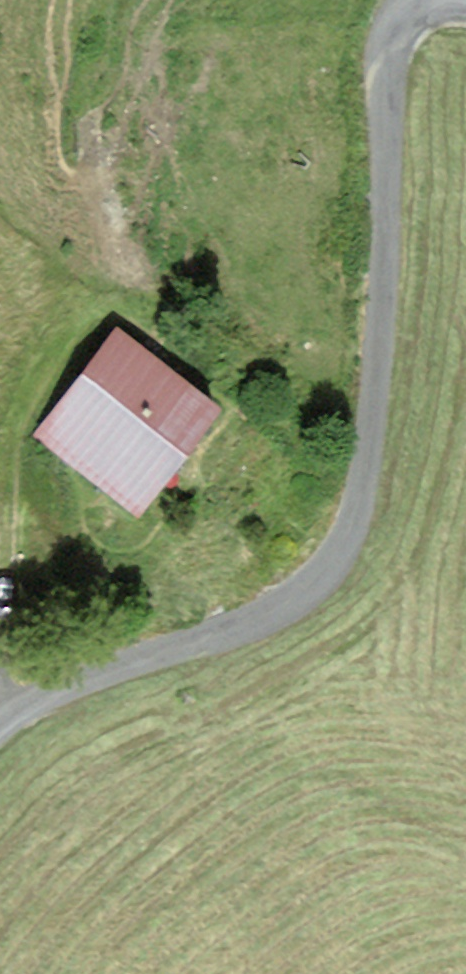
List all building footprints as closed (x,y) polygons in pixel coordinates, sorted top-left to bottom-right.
[(41,430),(137,500),(211,399),(115,329),(41,430)]
